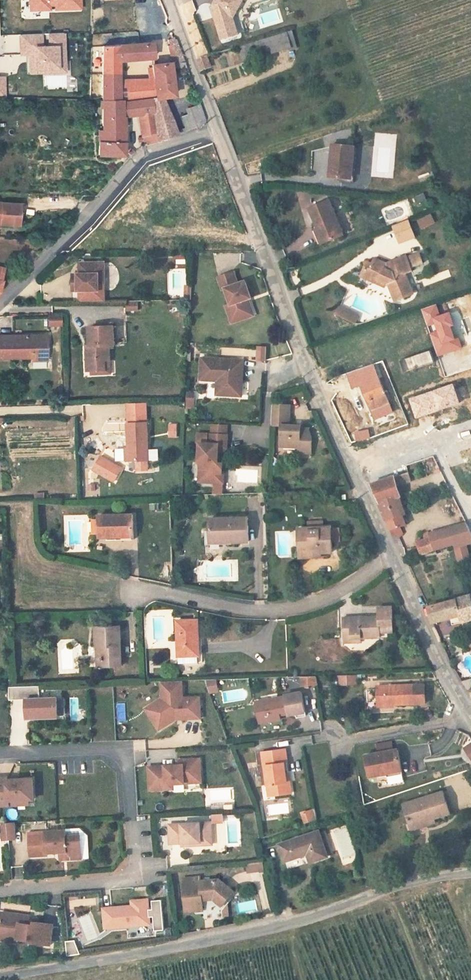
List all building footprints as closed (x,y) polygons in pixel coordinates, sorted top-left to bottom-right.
[(82,10),(81,0),(28,0),(28,12),(82,10)] [(220,41),(243,35),(234,3),(245,0),(218,0),(209,2),(220,41)] [(239,46),(243,61),(292,46),(288,31),(239,46)] [(27,75),(66,74),(65,33),(18,34),(19,60),(27,60),(27,75)] [(185,62),(178,41),(171,43),(173,47),(170,49),(176,65),(185,62)] [(106,46),(106,103),(123,103),(155,100),(155,79),(121,79),(121,60),(155,58),(155,43),(106,46)] [(195,59),(199,70),(209,67),(205,56),(195,59)] [(154,113),(154,139),(175,132),(165,99),(175,99),(175,65),(155,64),(155,79),(155,100),(154,113)] [(66,88),(66,76),(46,76),(46,88),(66,88)] [(100,150),(126,151),(127,113),(142,113),(154,113),(155,100),(123,103),(106,103),(105,130),(100,130),(100,150)] [(195,109),(199,123),(201,123),(204,114),(201,106),(195,109)] [(154,139),(154,113),(142,113),(142,144),(154,139)] [(186,117),(189,127),(196,124),(193,114),(186,117)] [(322,181),(333,183),(341,184),(343,170),(346,170),(347,162),(349,152),(327,149),(322,181)] [(306,152),(304,169),(311,170),(313,152),(306,152)] [(341,184),(333,183),(332,187),(347,190),(351,163),(347,162),(346,170),(343,170),(341,184)] [(424,174),(426,181),(436,178),(434,170),(424,174)] [(313,230),(319,245),(336,239),(323,204),(303,211),(311,231),(313,230)] [(4,224),(4,225),(22,227),(24,208),(0,205),(0,224),(4,224)] [(417,220),(421,230),(436,223),(431,214),(417,220)] [(392,226),(399,244),(416,238),(409,219),(392,226)] [(313,230),(311,231),(308,232),(313,247),(319,245),(313,230)] [(290,253),(300,249),(298,243),(288,247),(290,253)] [(353,280),(363,284),(365,280),(381,287),(388,305),(406,298),(398,279),(405,276),(403,272),(417,266),(416,264),(417,263),(415,257),(413,258),(413,257),(400,262),(400,261),(387,265),(388,268),(385,270),(380,268),(367,262),(365,267),(360,265),(353,280)] [(7,276),(9,262),(0,261),(0,274),(7,276)] [(89,296),(89,288),(89,278),(95,278),(95,266),(70,267),(70,278),(68,278),(68,283),(62,283),(62,296),(89,296)] [(169,297),(182,298),(183,272),(169,272),(169,297)] [(218,291),(224,307),(231,323),(248,317),(242,301),(244,300),(238,283),(231,286),(226,274),(211,279),(216,292),(218,291)] [(365,280),(363,284),(379,292),(381,287),(365,280)] [(126,310),(138,310),(138,302),(126,301),(126,310)] [(226,325),(231,323),(224,307),(220,308),(226,325)] [(350,319),(330,310),(327,319),(346,327),(350,319)] [(53,322),(40,323),(40,333),(54,333),(53,322)] [(125,340),(124,324),(115,324),(116,340),(125,340)] [(82,376),(88,376),(100,375),(100,366),(105,366),(104,350),(108,350),(107,332),(82,334),(84,358),(82,358),(82,376)] [(42,367),(40,341),(0,342),(0,364),(26,364),(26,367),(42,367)] [(265,360),(267,346),(258,345),(256,359),(265,360)] [(404,358),(409,371),(427,364),(423,351),(404,358)] [(398,375),(409,371),(404,358),(394,362),(398,375)] [(211,398),(232,398),(232,385),(237,385),(237,362),(195,361),(195,383),(211,383),(211,398)] [(100,375),(88,376),(88,380),(106,379),(105,366),(100,366),(100,375)] [(384,408),(381,399),(374,383),(356,389),(366,414),(384,408)] [(285,407),(268,406),(267,428),(277,428),(277,450),(294,450),(294,455),(308,455),(307,439),(304,430),(296,430),(296,427),(285,427),(285,407)] [(177,437),(178,423),(169,422),(168,437),(177,437)] [(124,452),(125,465),(133,465),(144,464),(142,426),(123,427),(124,452)] [(206,427),(206,437),(222,437),(222,428),(206,427)] [(196,466),(196,485),(214,486),(214,476),(219,476),(219,474),(219,466),(214,466),(214,455),(217,455),(222,450),(222,437),(206,437),(206,444),(204,445),(205,447),(195,447),(195,466),(196,466)] [(97,461),(90,474),(110,486),(118,473),(97,461)] [(133,465),(133,475),(145,474),(144,464),(133,465)] [(389,480),(391,488),(407,483),(404,475),(389,480)] [(389,532),(397,529),(402,527),(396,510),(399,509),(391,488),(389,480),(367,488),(389,532)] [(129,543),(128,518),(94,519),(95,525),(95,538),(95,542),(111,541),(111,544),(129,543)] [(202,549),(207,548),(229,548),(229,545),(245,544),(245,520),(207,522),(207,534),(201,534),(202,549)] [(397,529),(389,532),(390,535),(397,542),(401,540),(397,529)] [(427,540),(432,553),(453,547),(457,545),(452,529),(426,537),(427,540)] [(293,532),(293,535),(295,562),(316,561),(316,557),(328,556),(327,546),(335,545),(334,532),(327,532),(326,530),(318,531),(305,531),(293,532)] [(432,553),(427,540),(413,545),(417,557),(432,553)] [(463,544),(457,545),(462,561),(466,559),(463,544)] [(457,545),(453,547),(459,562),(462,561),(457,545)] [(433,628),(438,626),(439,629),(448,627),(450,633),(470,628),(470,608),(467,592),(455,596),(455,600),(427,608),(433,628)] [(348,643),(357,642),(376,641),(375,634),(389,634),(388,609),(375,610),(375,619),(339,621),(339,647),(348,646),(348,643)] [(197,641),(194,641),(193,623),(173,623),(174,665),(197,665),(197,641)] [(91,632),(92,650),(96,650),(97,670),(116,669),(114,630),(91,632)] [(470,635),(463,636),(467,653),(470,653),(470,641),(470,635)] [(217,678),(207,679),(208,692),(218,691),(217,678)] [(354,678),(339,678),(340,688),(354,687),(354,678)] [(314,679),(299,680),(299,690),(314,689),(314,679)] [(177,685),(157,686),(158,709),(144,718),(154,733),(171,723),(171,719),(178,718),(179,723),(196,722),(195,702),(178,702),(177,685)] [(375,706),(413,706),(413,687),(375,688),(375,706)] [(35,691),(5,692),(6,705),(22,705),(23,721),(54,720),(53,703),(36,704),(35,691)] [(288,714),(288,717),(288,718),(297,717),(297,721),(305,720),(300,696),(284,698),(284,700),(265,703),(269,725),(280,722),(280,718),(279,715),(288,714)] [(158,702),(141,713),(144,718),(158,709),(158,702)] [(375,749),(376,758),(393,755),(392,747),(375,749)] [(260,755),(262,769),(265,769),(269,799),(291,796),(285,752),(260,755)] [(367,781),(384,778),(388,778),(388,776),(400,773),(397,755),(393,755),(376,758),(363,760),(367,781)] [(148,770),(149,793),(167,792),(167,787),(173,787),(202,785),(200,761),(183,763),(183,768),(178,768),(148,770)] [(388,778),(384,778),(384,783),(401,779),(400,773),(388,776),(388,778)] [(17,808),(17,803),(28,803),(33,802),(32,782),(19,783),(8,783),(8,781),(0,781),(0,809),(17,808)] [(427,826),(428,830),(436,828),(435,823),(452,818),(446,797),(405,810),(411,831),(427,826)] [(268,814),(288,813),(288,803),(268,804),(268,814)] [(211,813),(212,822),(224,821),(223,812),(211,813)] [(218,839),(219,839),(219,846),(240,846),(241,813),(230,813),(230,821),(218,821),(218,839)] [(302,829),(313,825),(311,814),(307,815),(307,816),(303,817),(304,819),(300,820),(302,829)] [(182,848),(201,847),(200,841),(211,841),(210,825),(168,828),(169,846),(182,845),(182,848)] [(413,835),(428,830),(427,826),(411,831),(413,835)] [(80,839),(82,862),(87,862),(85,838),(79,833),(65,834),(66,839),(80,839)] [(71,862),(82,862),(80,839),(66,839),(65,834),(44,834),(44,837),(28,838),(29,859),(46,858),(45,856),(59,855),(66,855),(70,859),(71,862)] [(318,835),(278,848),(283,865),(307,858),(310,866),(326,861),(325,859),(319,837),(318,835)] [(325,859),(331,857),(325,835),(319,837),(325,859)] [(246,862),(247,872),(264,870),(263,861),(246,862)] [(222,904),(221,903),(227,894),(214,883),(178,886),(180,912),(190,911),(190,914),(198,913),(198,917),(202,917),(203,922),(223,919),(222,904)] [(143,908),(127,909),(98,912),(99,931),(145,928),(143,908)] [(8,936),(7,941),(18,943),(31,945),(31,946),(50,948),(52,928),(34,926),(34,928),(27,927),(28,919),(0,916),(0,935),(8,936)] [(18,943),(7,941),(8,936),(0,935),(0,943),(18,945),(18,943)] [(65,940),(66,955),(78,954),(77,939),(65,940)]
